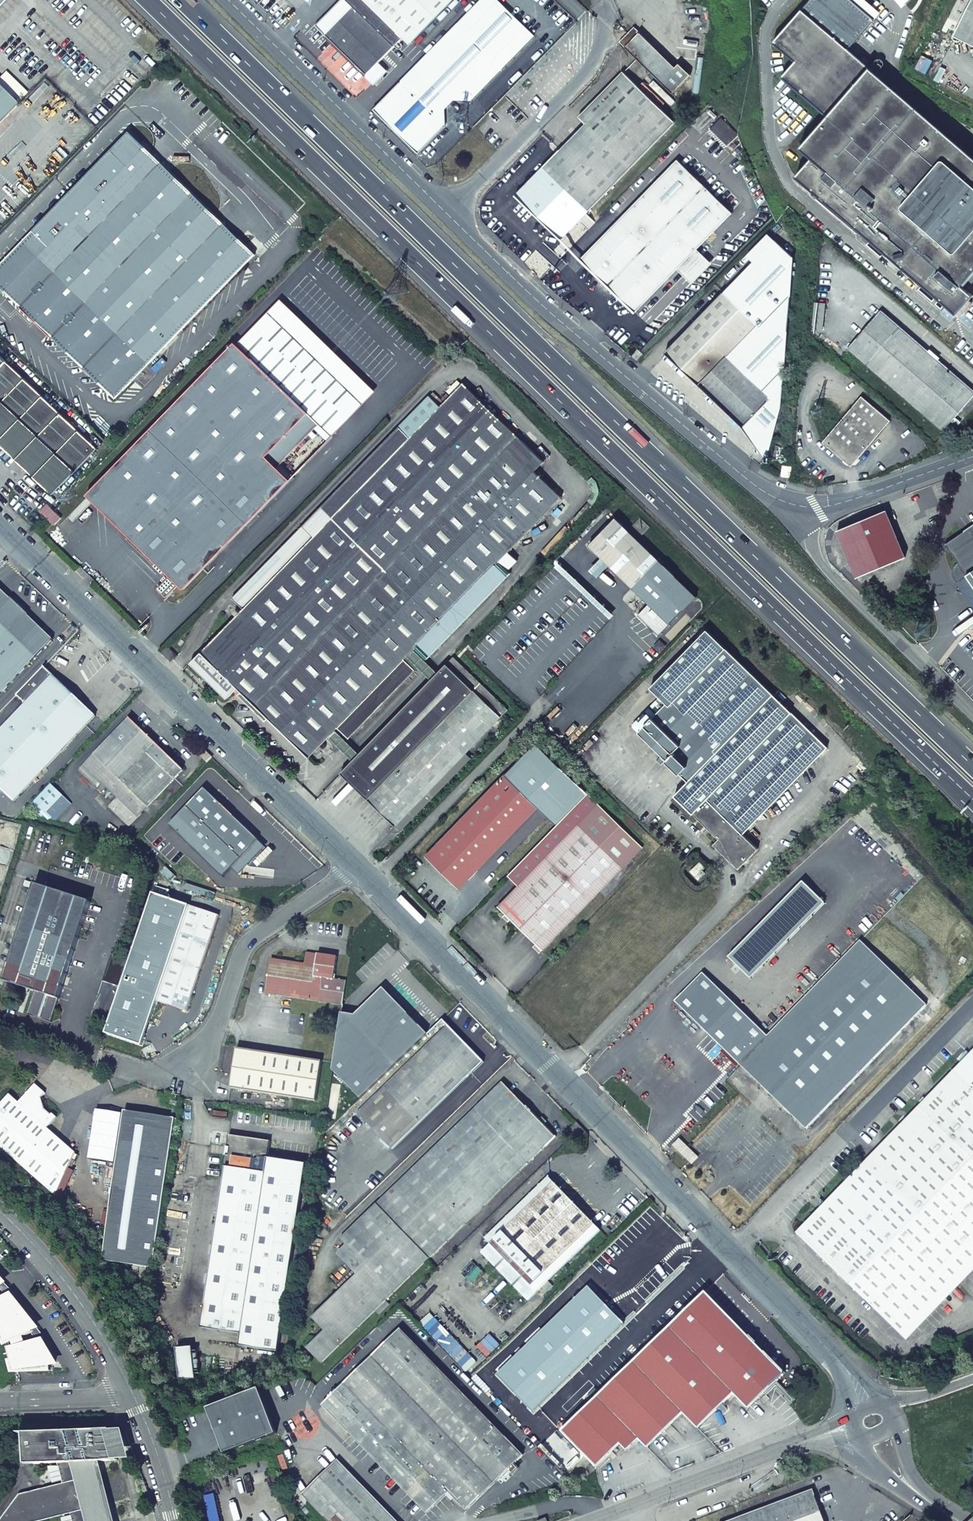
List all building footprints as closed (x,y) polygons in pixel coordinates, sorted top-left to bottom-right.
[(326,34),(367,74),(378,63),(391,49),(403,37),(409,44),(452,0),(340,0),(316,25),(326,34)] [(445,126),(443,109),(453,99),(470,100),(534,35),(498,0),(480,0),(400,82),(445,126)] [(954,37),(972,46),(972,0),(954,37)] [(802,10),(774,43),(797,62),(783,78),(806,97),(778,129),(813,159),(797,177),(956,315),(972,296),(961,286),(972,272),(972,157),(802,10)] [(633,27),(619,42),(624,48),(639,33),(633,27)] [(639,33),(624,48),(672,93),(690,75),(679,64),(675,68),(639,33)] [(932,61),(921,55),(914,68),(924,74),(932,61)] [(373,85),(387,71),(383,68),(378,63),(367,74),(364,77),(373,85)] [(674,122),(623,72),(579,118),(594,133),(569,159),(553,143),(513,185),(520,191),(507,204),(552,248),(674,122)] [(373,110),(418,154),(445,126),(400,82),(373,110)] [(19,103),(0,84),(0,122),(19,103)] [(711,131),(727,146),(738,136),(721,120),(711,131)] [(129,132),(0,265),(0,286),(115,399),(254,254),(129,132)] [(732,213),(678,161),(581,261),(634,313),(677,269),(697,250),(732,213)] [(719,298),(665,353),(743,428),(744,426),(764,405),(769,399),(767,397),(768,396),(769,395),(781,397),(782,397),(785,352),(792,258),(774,240),(719,298)] [(697,250),(677,269),(684,276),(692,283),(711,264),(704,256),(697,250)] [(236,345),(332,435),(375,390),(279,299),(236,345)] [(900,327),(881,311),(847,349),(866,366),(942,431),(972,396),(972,390),(900,327)] [(957,351),(968,361),(972,355),(972,345),(966,340),(957,351)] [(236,345),(234,343),(87,495),(170,575),(158,588),(167,597),(179,584),(184,589),(332,435),(236,345)] [(638,349),(631,357),(638,362),(644,355),(638,349)] [(0,356),(0,444),(53,495),(102,443),(93,434),(87,439),(0,356)] [(409,437),(360,488),(313,536),(302,525),(232,598),(243,609),(240,612),(237,609),(234,613),(237,615),(191,663),(201,673),(200,674),(199,675),(200,677),(202,680),(204,681),(205,680),(207,679),(227,698),(237,687),(310,757),(329,737),(341,748),(348,741),(336,730),(338,728),(350,739),(416,670),(405,659),(407,656),(419,668),(426,661),(414,649),(415,648),(427,659),(510,573),(499,562),(561,497),(534,471),(543,461),(462,383),(449,397),(446,393),(441,399),(444,402),(440,406),(429,396),(398,427),(409,437)] [(764,405),(744,426),(743,428),(767,462),(780,405),(781,405),(782,397),(781,397),(769,395),(768,396),(767,397),(769,399),(764,405)] [(890,421),(861,397),(823,442),(844,461),(857,460),(890,421)] [(360,488),(409,437),(398,427),(349,477),(360,488)] [(949,445),(940,438),(936,443),(945,451),(949,445)] [(349,477),(302,525),(313,536),(360,488),(349,477)] [(54,511),(47,504),(40,511),(47,518),(54,511)] [(885,510),(839,530),(858,576),(864,574),(905,557),(885,510)] [(62,518),(54,511),(47,518),(55,524),(62,518)] [(696,597),(615,518),(589,546),(649,604),(637,617),(658,636),(696,597)] [(946,544),(958,562),(956,565),(954,567),(954,569),(954,576),(955,579),(956,581),(957,582),(967,575),(972,584),(972,525),(946,544)] [(864,574),(858,576),(867,585),(871,581),(864,574)] [(0,589),(0,694),(52,639),(0,589)] [(707,630),(650,687),(667,703),(664,705),(652,718),(642,728),(647,732),(642,736),(667,761),(695,731),(751,673),(707,630)] [(177,655),(168,647),(163,653),(171,661),(177,655)] [(627,649),(603,674),(612,683),(636,657),(627,649)] [(508,709),(453,657),(347,767),(402,820),(508,709)] [(0,730),(0,788),(15,802),(96,717),(44,666),(17,695),(26,703),(0,730)] [(751,673),(695,731),(667,761),(669,762),(754,676),(751,673)] [(754,676),(669,762),(688,781),(674,796),(718,838),(713,845),(739,869),(759,849),(743,834),(827,747),(754,676)] [(662,703),(650,715),(652,718),(664,705),(662,703)] [(128,718),(77,770),(95,787),(100,782),(116,797),(107,806),(128,826),(157,798),(162,802),(180,783),(176,779),(184,771),(128,718)] [(212,758),(204,750),(198,754),(207,764),(212,758)] [(347,767),(342,773),(396,826),(402,820),(347,767)] [(539,808),(505,775),(425,856),(459,889),(539,808)] [(72,804),(49,784),(32,803),(54,823),(72,804)] [(259,840),(205,789),(187,807),(242,859),(259,840)] [(542,951),(623,868),(642,848),(587,794),(509,873),(520,884),(518,887),(498,907),(542,951)] [(699,862),(689,872),(695,877),(705,868),(699,862)] [(507,876),(518,887),(520,884),(509,873),(507,876)] [(91,902),(36,884),(4,981),(36,991),(28,1015),(52,1022),(91,902)] [(187,1011),(219,916),(190,906),(157,1001),(187,1011)] [(768,1036),(703,973),(675,1001),(806,1129),(927,1005),(861,940),(768,1036)] [(306,952),(294,962),(271,959),(266,994),(343,1005),(347,981),(334,979),(338,957),(306,952)] [(90,1021),(86,1033),(97,1036),(101,1025),(108,1027),(131,959),(111,953),(104,975),(105,975),(103,981),(90,1021)] [(334,1070),(362,1097),(428,1034),(383,988),(355,1016),(342,1013),(334,1070)] [(483,1062),(447,1025),(383,1087),(357,1113),(392,1149),(483,1062)] [(243,1090),(316,1101),(322,1061),(237,1048),(233,1078),(245,1080),(243,1090)] [(797,1233),(905,1337),(972,1267),(972,1052),(797,1233)] [(231,1088),(243,1090),(245,1080),(233,1078),(231,1088)] [(554,1136),(503,1083),(341,1239),(353,1252),(345,1261),(358,1275),(312,1318),(324,1331),(307,1349),(321,1364),(376,1310),(380,1313),(389,1304),(386,1301),(554,1136)] [(36,1178),(55,1195),(76,1153),(47,1128),(57,1117),(53,1113),(51,1114),(45,1109),(42,1097),(45,1093),(35,1084),(19,1102),(19,1103),(28,1111),(0,1142),(0,1146),(36,1178)] [(0,1105),(0,1142),(28,1111),(19,1103),(19,1102),(10,1094),(0,1105)] [(153,1267),(175,1118),(125,1110),(102,1260),(153,1267)] [(581,1128),(576,1122),(566,1132),(571,1137),(581,1128)] [(587,1133),(581,1128),(571,1137),(577,1143),(587,1133)] [(226,1167),(202,1328),(241,1334),(240,1346),(278,1351),(306,1164),(268,1158),(271,1141),(229,1135),(227,1147),(230,1148),(229,1156),(226,1155),(224,1167),(226,1167)] [(698,1157),(680,1139),(674,1146),(692,1164),(698,1157)] [(600,1230),(548,1176),(485,1238),(536,1292),(600,1230)] [(133,1266),(131,1281),(143,1283),(146,1268),(133,1266)] [(623,1324),(587,1288),(498,1374),(533,1411),(623,1324)] [(784,1373),(706,1293),(562,1432),(596,1467),(620,1444),(627,1450),(638,1440),(647,1447),(682,1413),(698,1428),(723,1404),(733,1394),(740,1400),(748,1408),(784,1373)] [(0,1301),(0,1329),(7,1342),(13,1339),(20,1336),(37,1328),(12,1296),(0,1301)] [(523,1456),(401,1329),(344,1384),(322,1405),(426,1513),(448,1492),(466,1510),(523,1456)] [(23,1346),(20,1336),(13,1339),(17,1348),(23,1346)] [(17,1348),(10,1350),(15,1373),(51,1372),(51,1365),(56,1364),(43,1341),(23,1346),(17,1348)] [(176,1356),(184,1388),(200,1383),(198,1378),(203,1377),(197,1356),(193,1357),(191,1352),(176,1356)] [(259,1389),(207,1409),(224,1454),(276,1434),(259,1389)] [(733,1394),(723,1404),(730,1410),(740,1400),(733,1394)] [(110,1431),(81,1432),(82,1463),(118,1462),(110,1431)] [(81,1432),(66,1433),(68,1464),(82,1463),(81,1432)] [(21,1466),(68,1464),(66,1433),(20,1435),(21,1466)] [(338,1459),(302,1494),(328,1520),(397,1520),(338,1459)] [(106,1463),(68,1464),(73,1482),(20,1496),(1,1520),(40,1520),(70,1514),(72,1520),(120,1520),(106,1463)] [(729,1520),(825,1520),(813,1489),(729,1520)] [(209,1520),(220,1520),(214,1494),(204,1496),(209,1520)]
